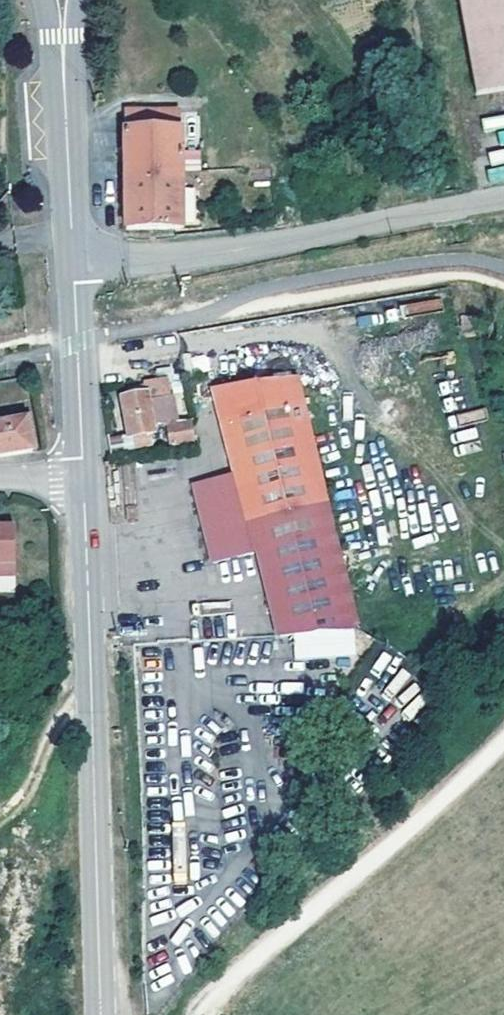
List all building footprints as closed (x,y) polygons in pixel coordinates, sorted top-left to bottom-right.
[(503,94),(503,0),(468,0),(484,97),(503,94)] [(125,114),(126,182),(181,182),(181,172),(180,113),(125,114)] [(181,230),(181,182),(126,182),(126,230),(181,230)] [(278,638),(355,632),(292,380),(219,390),(241,479),(195,489),(213,565),(258,554),(278,638)] [(139,396),(138,388),(128,390),(130,397),(122,399),(129,438),(132,437),(134,448),(153,445),(151,434),(153,433),(152,429),(166,426),(170,448),(195,445),(191,423),(176,425),(172,402),(148,406),(146,395),(139,396)] [(21,454),(33,452),(27,421),(0,425),(0,465),(22,461),(21,454)] [(114,455),(131,452),(129,438),(112,440),(114,455)] [(16,586),(14,540),(0,540),(0,587),(16,586)]
